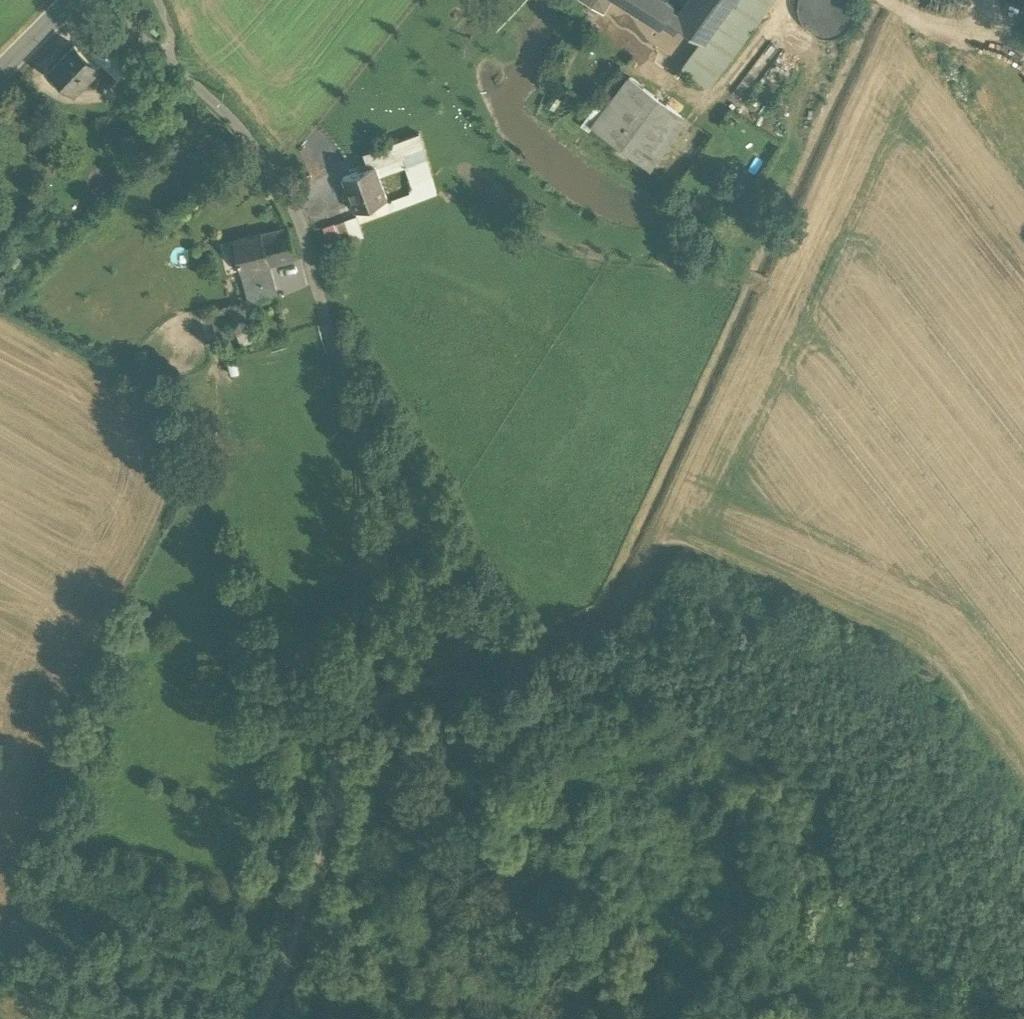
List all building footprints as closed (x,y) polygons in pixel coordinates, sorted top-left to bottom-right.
[(665,0),(640,0),(671,20),(677,24),(685,12),(665,0)] [(685,12),(677,24),(703,40),(682,67),(708,86),(773,0),(694,0),(685,12)] [(858,7),(856,0),(799,0),(798,7),(800,19),(807,28),(817,35),(828,37),(839,34),(849,28),(855,18),(858,7)] [(117,45),(99,30),(81,49),(98,65),(101,63),(117,45)] [(75,44),(52,69),(74,90),(98,65),(81,49),(75,44)] [(137,58),(118,45),(117,45),(101,63),(119,79),(137,58)] [(626,73),(591,121),(649,163),(684,114),(626,73)] [(419,136),(365,155),(370,168),(375,166),(376,169),(383,166),(382,163),(403,155),(407,166),(411,182),(411,196),(388,204),(387,200),(356,212),(360,223),(436,195),(419,136)] [(370,168),(343,178),(355,212),(356,212),(387,200),(376,169),(375,166),(370,168)] [(356,217),(345,221),(345,222),(351,238),(352,242),(364,238),(356,217)] [(351,238),(345,222),(345,221),(335,225),(341,242),(351,238)] [(341,242),(335,225),(325,228),(332,247),(341,243),(341,242)] [(288,229),(234,242),(246,290),(274,284),(269,265),(296,259),(288,229)] [(274,284),(246,290),(249,301),(276,295),(274,284)] [(215,311),(222,337),(252,329),(245,303),(215,311)]
